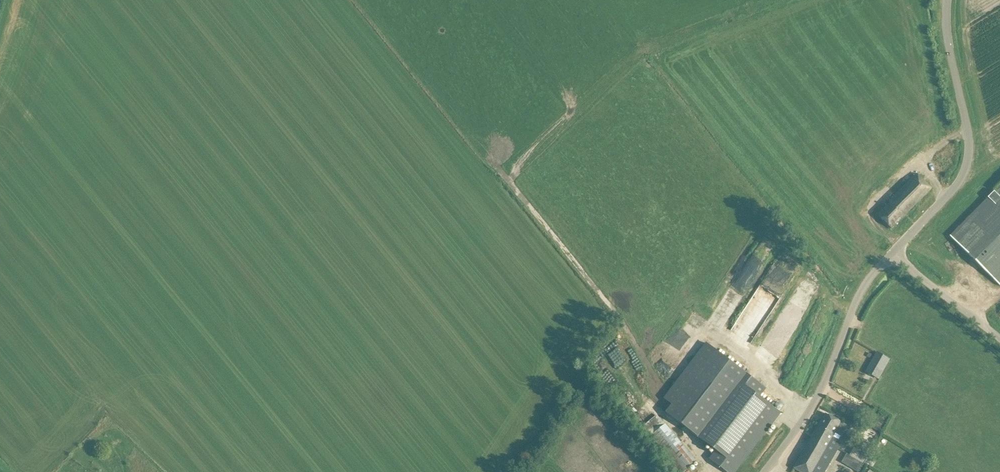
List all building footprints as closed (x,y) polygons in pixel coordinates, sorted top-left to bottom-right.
[(917,174),(890,202),(890,203),(878,215),(892,229),(932,188),(917,174)] [(950,236),(999,285),(999,186),(950,236)] [(780,412),(759,395),(765,387),(708,344),(665,399),(673,405),(667,413),(716,451),(710,459),(727,471),(734,471),(780,412)] [(865,371),(879,379),(891,359),(877,352),(865,371)] [(597,368),(606,380),(619,371),(611,358),(597,368)] [(849,431),(851,427),(826,413),(794,468),(801,471),(825,471),(841,444),(838,442),(846,429),(849,431)] [(651,436),(681,471),(682,471),(696,461),(665,424),(651,436)] [(868,443),(876,434),(868,428),(860,437),(868,443)] [(858,450),(854,461),(863,464),(868,453),(858,450)]
